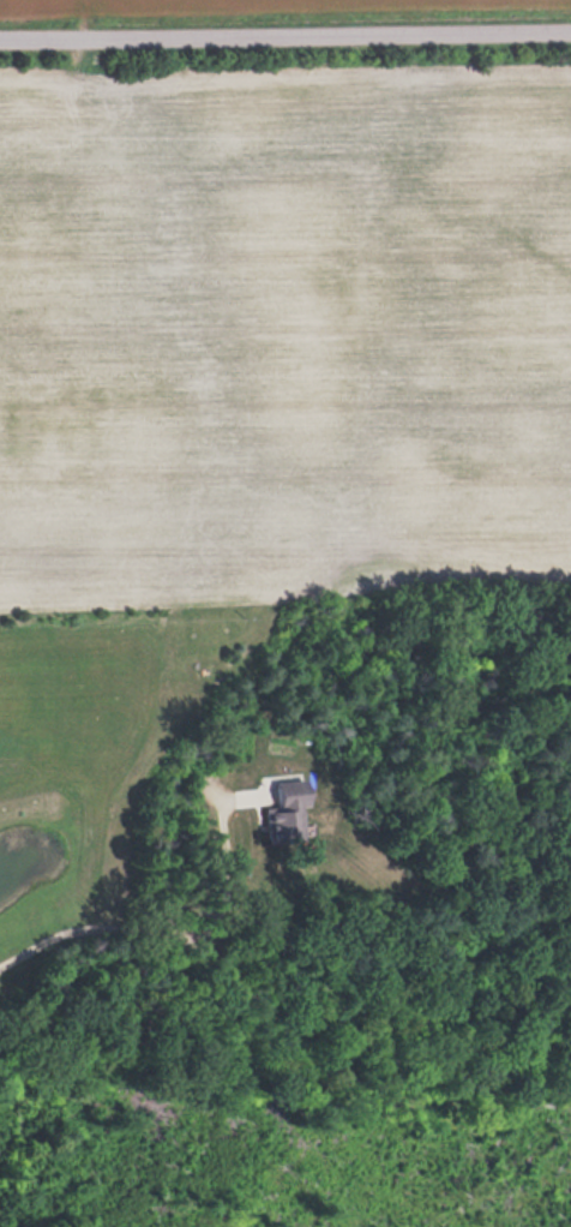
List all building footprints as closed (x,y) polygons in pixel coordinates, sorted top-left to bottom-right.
[(306,841),(302,806),(311,805),(309,780),(275,783),(277,806),(264,807),(267,844),(306,841)]
